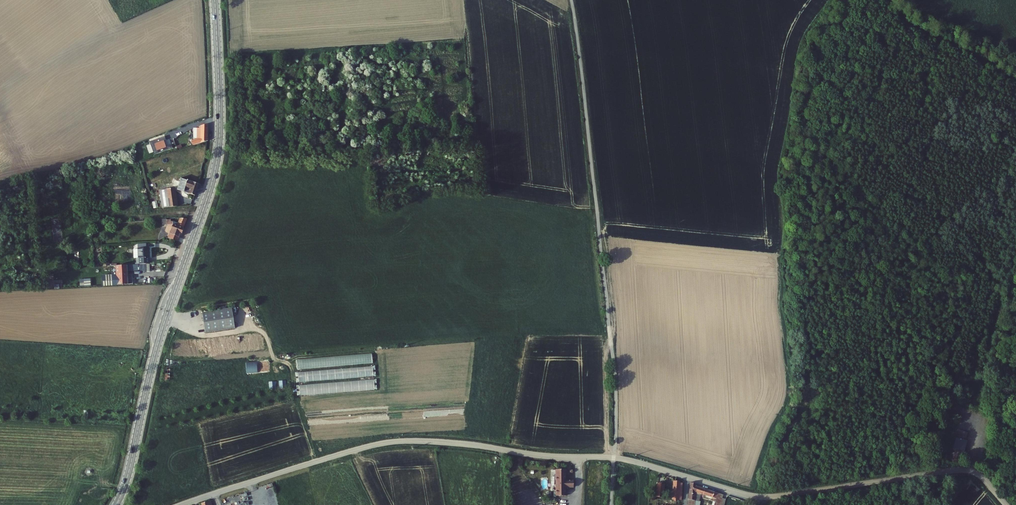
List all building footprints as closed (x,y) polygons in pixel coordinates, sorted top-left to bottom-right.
[(201,131),(197,131),(197,140),(195,140),(191,141),(193,147),(207,142),(209,124),(202,126),(201,131)] [(164,140),(154,143),(157,150),(166,148),(164,140)] [(201,176),(190,173),(190,174),(183,172),(180,184),(187,186),(187,185),(193,187),(198,189),(201,176)] [(168,187),(162,189),(167,206),(180,202),(175,185),(168,187)] [(189,216),(182,215),(181,220),(175,218),(173,218),(173,217),(168,218),(168,217),(164,217),(165,224),(174,222),(175,223),(172,233),(173,233),(172,238),(180,240),(183,231),(184,231),(189,216)] [(152,242),(141,243),(143,257),(154,256),(152,242)] [(130,266),(119,267),(119,269),(114,269),(114,273),(120,272),(121,285),(136,284),(135,277),(131,277),(130,266)] [(114,273),(105,274),(106,287),(121,285),(120,272),(114,273)] [(202,310),(205,332),(235,328),(232,307),(202,310)] [(348,367),(347,356),(296,359),(297,369),(348,367)] [(246,362),(246,373),(257,372),(257,361),(246,362)] [(373,367),(297,371),(298,381),(374,377),(373,367)] [(300,394),(377,390),(377,384),(374,385),(374,380),(299,384),(300,394)] [(955,451),(955,461),(964,461),(965,450),(954,449),(954,451),(955,451)] [(557,492),(557,497),(566,496),(566,488),(574,488),(574,481),(566,481),(566,477),(567,477),(566,470),(557,470),(558,477),(556,478),(557,482),(558,483),(557,484),(557,489),(558,489),(558,492),(557,492)] [(668,478),(662,477),(660,494),(665,495),(668,478)] [(659,498),(658,504),(671,504),(680,504),(681,498),(683,498),(684,481),(682,481),(682,479),(676,479),(674,499),(659,498)] [(691,483),(689,504),(696,504),(698,492),(719,498),(718,504),(722,504),(723,499),(721,498),(723,492),(699,486),(698,484),(691,483)]
